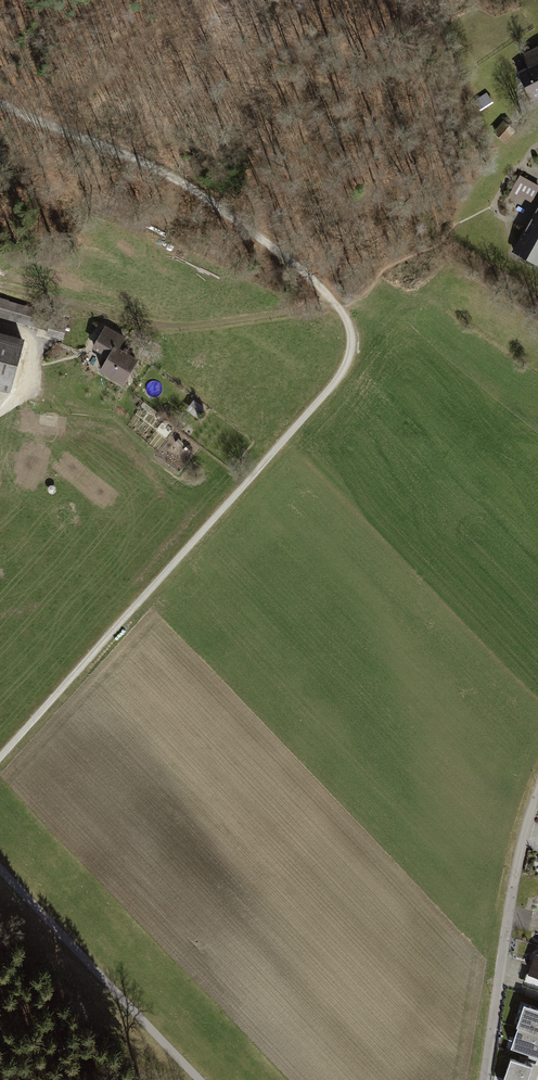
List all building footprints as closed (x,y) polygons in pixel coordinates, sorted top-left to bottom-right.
[(521,57),(528,72),(517,77),(532,108),(537,105),(537,49),(521,57)] [(493,103),(487,93),(475,101),(481,111),(493,103)] [(507,121),(496,132),(506,141),(516,130),(507,121)] [(537,190),(537,186),(520,176),(509,196),(517,201),(520,195),(532,202),(537,190)] [(512,254),(537,269),(537,208),(512,254)] [(0,299),(0,317),(44,329),(49,312),(0,299)] [(53,315),(48,334),(61,338),(67,319),(53,315)] [(100,370),(123,383),(137,359),(118,348),(125,336),(106,325),(93,348),(108,356),(100,370)] [(8,389),(22,339),(0,333),(0,387),(8,389)] [(192,405),(186,413),(197,421),(203,413),(192,405)] [(537,978),(537,954),(537,953),(530,975),(537,978)] [(523,1002),(515,1024),(516,1025),(537,1032),(537,1007),(523,1002)] [(516,1025),(509,1046),(537,1056),(537,1032),(516,1025)] [(510,1059),(503,1079),(528,1079),(533,1066),(510,1059)]
